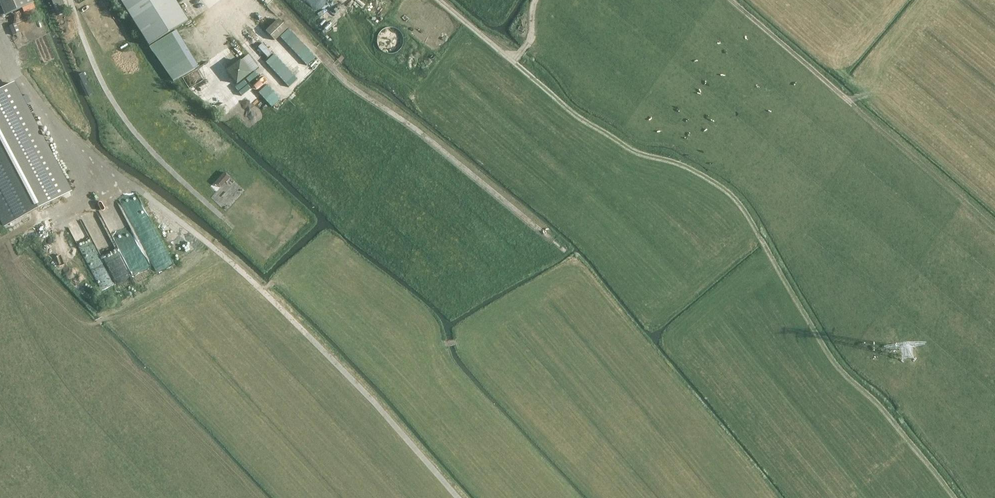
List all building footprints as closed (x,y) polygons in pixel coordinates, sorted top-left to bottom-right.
[(34,3),(32,0),(0,0),(0,2),(6,15),(34,3)] [(178,3),(176,0),(125,0),(153,45),(190,22),(178,3)] [(279,17),(266,30),(275,40),(288,27),(279,17)] [(290,27),(281,36),(307,65),(316,57),(290,27)] [(226,69),(237,84),(260,67),(249,52),(226,69)] [(276,53),(267,61),(285,83),(294,76),(276,53)] [(12,223),(65,195),(34,136),(9,89),(0,93),(0,200),(12,223)] [(215,183),(220,188),(230,178),(224,173),(215,183)] [(119,194),(154,271),(172,263),(136,186),(119,194)]
